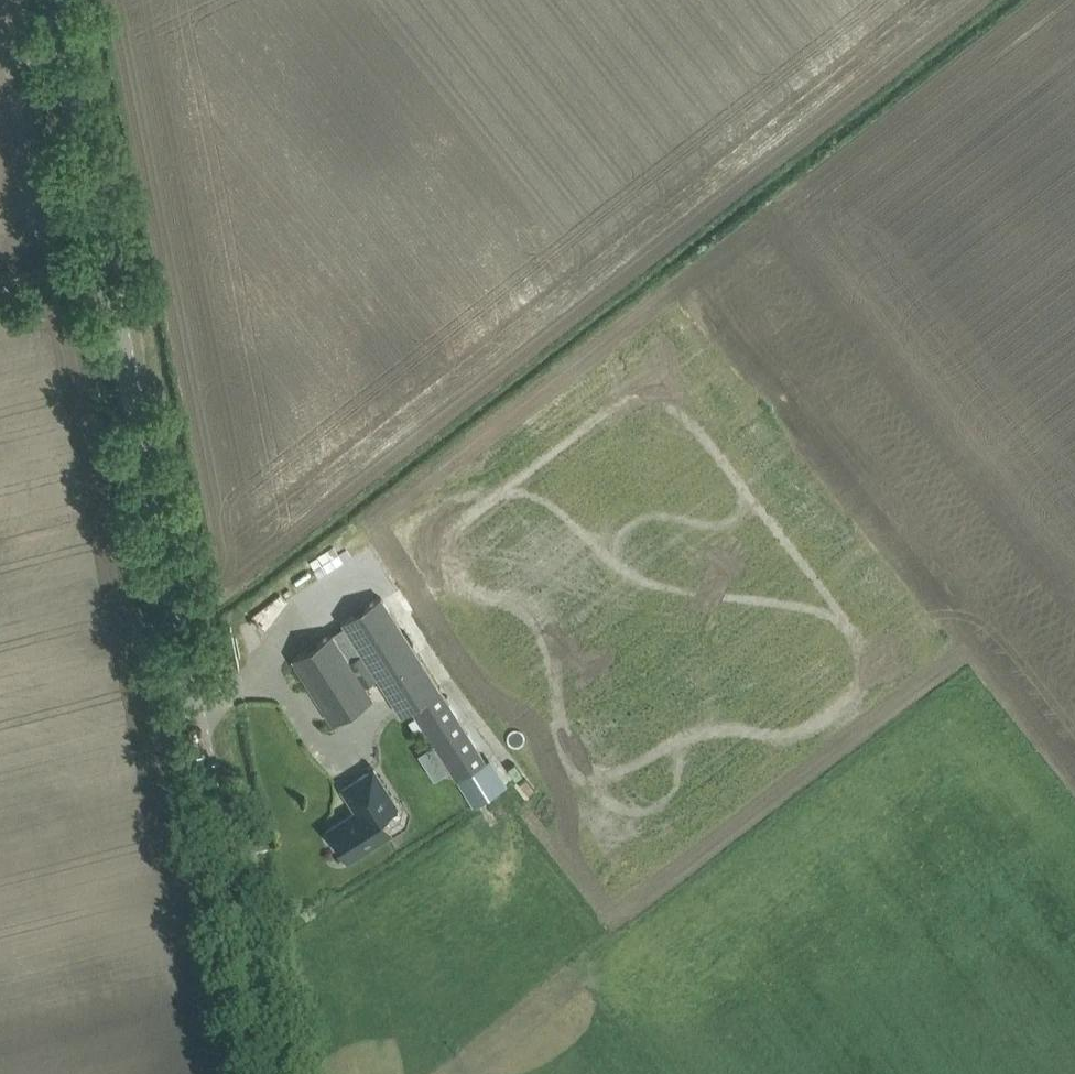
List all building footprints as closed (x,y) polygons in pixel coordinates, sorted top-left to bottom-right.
[(342,623),(357,647),(345,654),(332,634),(293,658),(334,723),(372,699),(363,684),(375,676),(401,716),(412,709),(441,691),(381,598),(342,623)] [(441,691),(412,709),(457,780),(457,779),(487,760),(441,691)] [(487,760),(457,779),(474,804),(504,785),(487,760)] [(357,810),(333,824),(339,833),(333,837),(348,860),(392,831),(382,816),(398,806),(374,768),(342,787),(357,810)]
